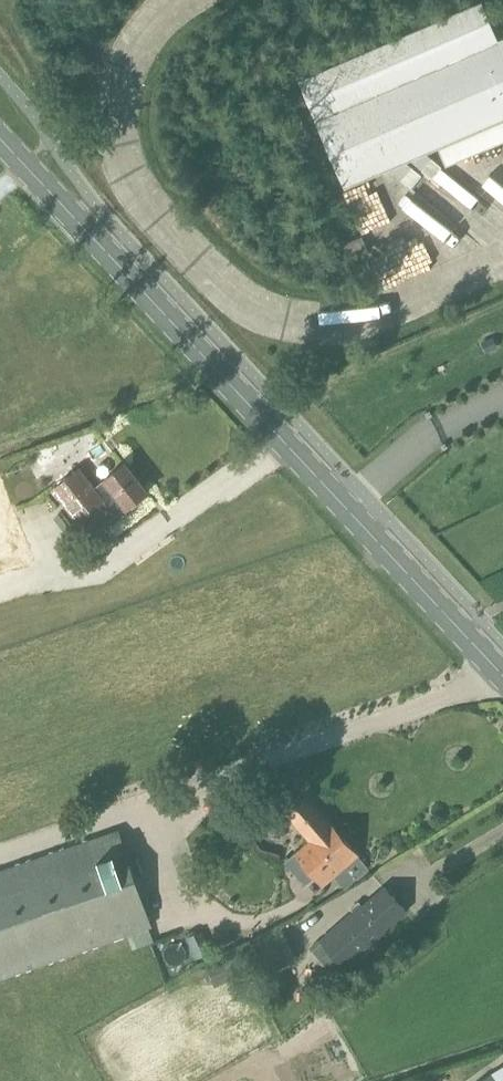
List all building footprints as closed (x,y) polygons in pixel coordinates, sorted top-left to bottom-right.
[(300,79),(347,187),(436,149),(444,166),(502,140),(502,39),(498,41),(481,0),(480,0),(300,79)] [(358,237),(343,246),(350,258),(365,250),(358,237)] [(493,392),(502,389),(502,379),(490,383),(493,392)] [(51,487),(77,520),(103,500),(116,516),(149,492),(125,462),(95,486),(80,466),(51,487)] [(9,514),(0,481),(0,516),(9,514)] [(306,797),(286,814),(310,842),(296,854),(316,877),(323,885),(357,855),(306,797)] [(0,870),(0,978),(128,934),(133,947),(154,940),(150,926),(117,830),(0,870)] [(296,854),(286,863),(306,886),(316,877),(296,854)] [(382,890),(322,942),(345,968),(384,934),(382,932),(405,912),(382,890)] [(256,911),(259,923),(282,917),(280,906),(256,911)] [(202,931),(186,938),(196,958),(211,952),(202,931)] [(482,1080),(502,1080),(502,1066),(482,1080)]
